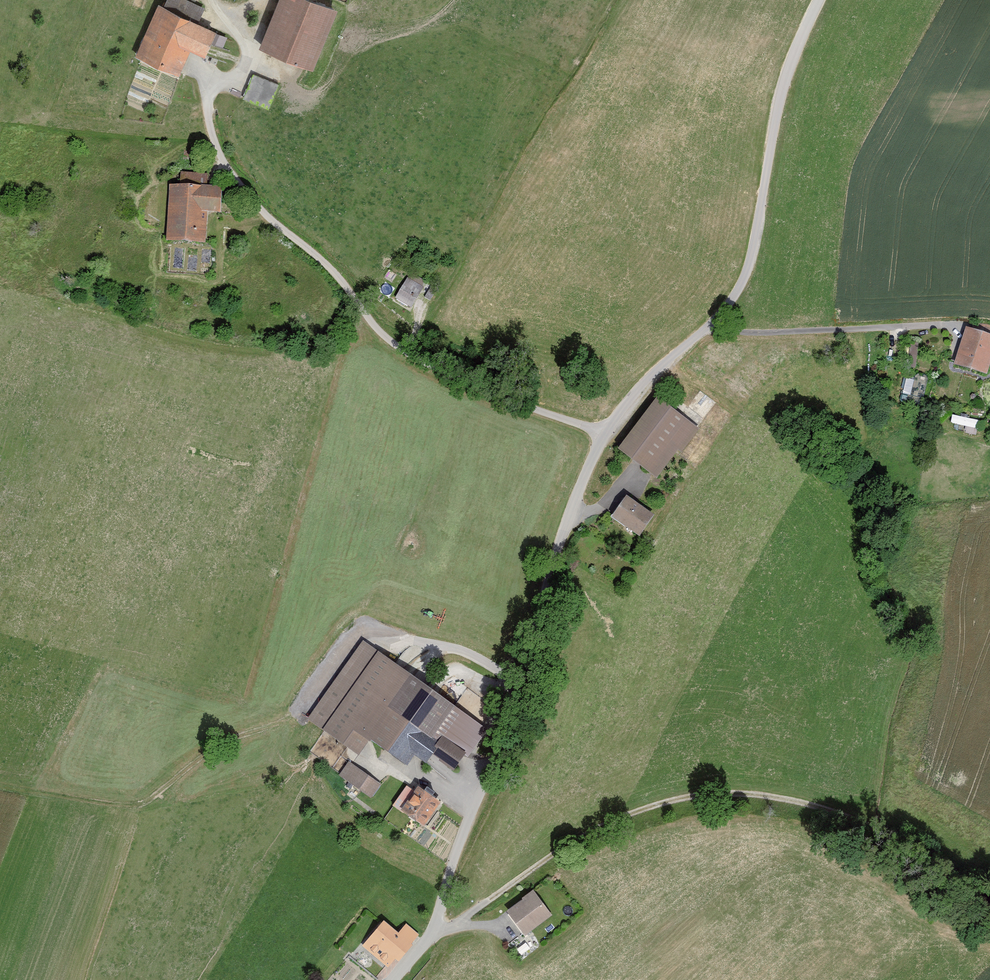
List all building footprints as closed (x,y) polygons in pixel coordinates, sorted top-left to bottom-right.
[(196,0),(167,0),(166,4),(161,1),(137,52),(180,71),(192,47),(209,55),(220,30),(197,20),(205,4),(196,0)] [(325,0),(283,0),(263,46),(318,69),(343,8),(325,0)] [(281,83),(254,72),(244,96),(270,107),(281,83)] [(182,171),(181,183),(203,183),(203,172),(182,171)] [(226,186),(171,183),(168,240),(207,242),(208,211),(224,212),(226,186)] [(423,287),(407,277),(395,297),(411,307),(423,287)] [(969,327),(959,364),(989,372),(989,368),(989,332),(969,327)] [(661,398),(625,447),(662,474),(679,450),(686,455),(704,429),(661,398)] [(976,426),(977,417),(953,414),(952,423),(976,426)] [(658,515),(629,495),(615,516),(643,536),(658,515)] [(460,705),(365,640),(312,718),(328,729),(313,750),(333,763),(358,727),(409,762),(416,753),(431,763),(437,755),(445,743),(438,738),(460,705)] [(448,738),(445,743),(437,755),(457,769),(469,753),(448,738)] [(350,759),(340,774),(372,796),(382,782),(350,759)] [(423,786),(406,810),(428,825),(445,802),(423,786)] [(532,892),(504,913),(522,936),(550,915),(532,892)] [(387,919),(367,944),(389,961),(395,954),(402,960),(422,934),(406,922),(401,929),(387,919)]
